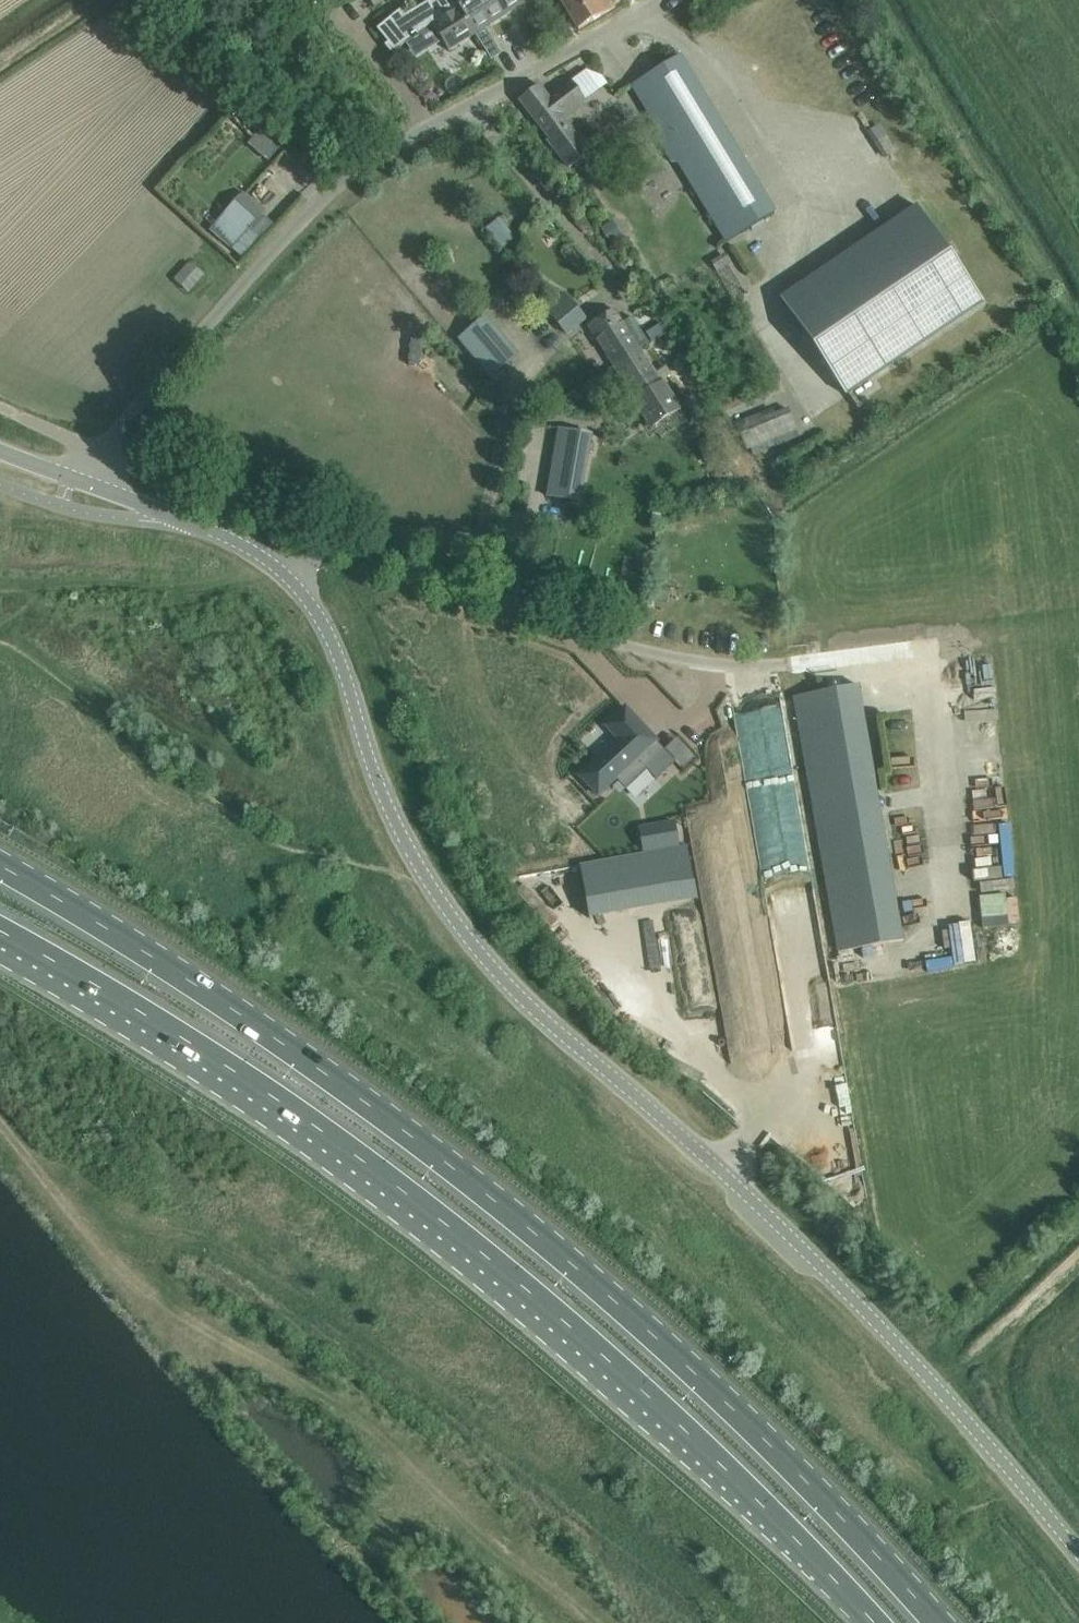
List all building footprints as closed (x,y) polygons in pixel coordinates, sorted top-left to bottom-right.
[(377,28),(381,33),(395,51),(407,41),(423,31),(432,25),(439,36),(448,51),(475,33),(455,0),(430,0),(405,15),(401,9),(377,28)] [(475,33),(499,18),(505,15),(496,0),(455,0),(475,33)] [(505,15),(525,2),(523,0),(496,0),(505,15)] [(561,1),(578,29),(615,7),(610,0),(562,0),(561,1)] [(679,57),(630,86),(721,245),(770,216),(679,57)] [(549,138),(547,140),(571,170),(588,156),(561,119),(584,103),(584,98),(571,80),(548,97),(539,85),(519,100),(549,138)] [(210,226),(209,227),(215,233),(243,257),(274,222),(246,198),(240,193),(210,226)] [(911,209),(779,298),(847,395),(977,307),(911,209)] [(501,246),(513,237),(500,220),(488,230),(501,246)] [(725,253),(710,263),(716,272),(731,263),(725,253)] [(190,263),(175,279),(187,290),(202,273),(190,263)] [(567,334),(585,319),(569,299),(550,314),(567,334)] [(614,366),(639,350),(613,309),(588,325),(614,366)] [(486,312),(459,336),(491,377),(520,352),(486,312)] [(634,401),(651,427),(679,408),(663,382),(661,383),(639,350),(614,366),(636,400),(634,401)] [(786,408),(737,428),(748,453),(796,433),(786,408)] [(581,501),(589,432),(553,428),(545,497),(581,501)] [(989,654),(962,655),(963,686),(990,685),(989,654)] [(966,687),(966,696),(991,697),(991,688),(966,687)] [(841,688),(794,697),(838,951),(888,943),(841,688)] [(622,716),(604,737),(620,750),(603,770),(602,769),(584,790),(605,807),(621,788),(631,796),(649,775),(661,785),(678,765),(656,747),(657,746),(622,716)] [(713,823),(703,782),(697,783),(698,787),(668,792),(681,857),(710,851),(704,824),(713,823)] [(674,822),(658,825),(662,846),(678,844),(674,822)] [(795,949),(777,841),(725,850),(743,958),(795,949)] [(932,946),(934,961),(906,965),(907,973),(949,968),(946,944),(932,946)]
